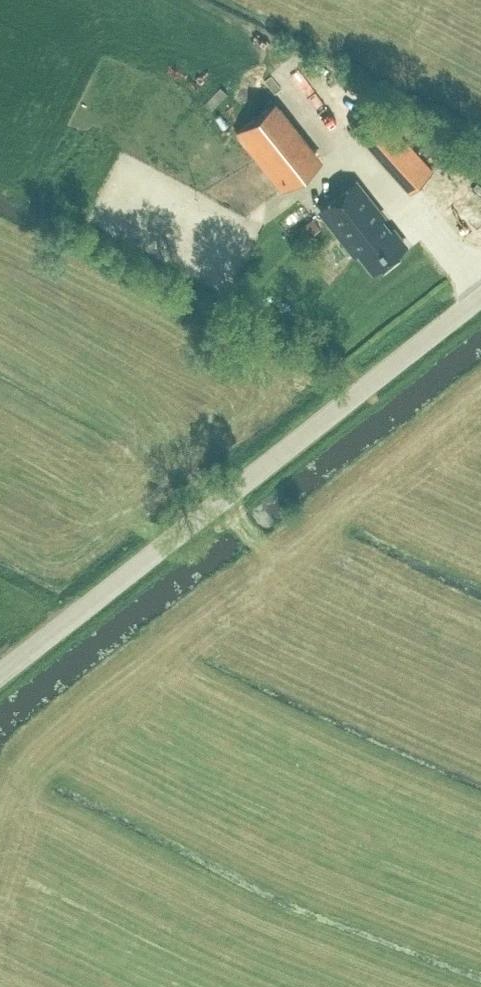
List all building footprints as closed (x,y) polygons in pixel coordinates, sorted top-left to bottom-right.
[(275,98),(235,129),(282,188),(321,158),(275,98)] [(431,168),(373,104),(351,124),(409,188),(431,168)] [(380,218),(383,216),(371,200),(367,202),(364,198),(367,195),(355,180),(319,208),(341,235),(347,230),(361,248),(362,249),(359,251),(372,269),(405,243),(394,230),(392,227),(389,229),(387,227),(382,221),(380,218)] [(306,236),(319,226),(311,216),(299,226),(306,236)]
